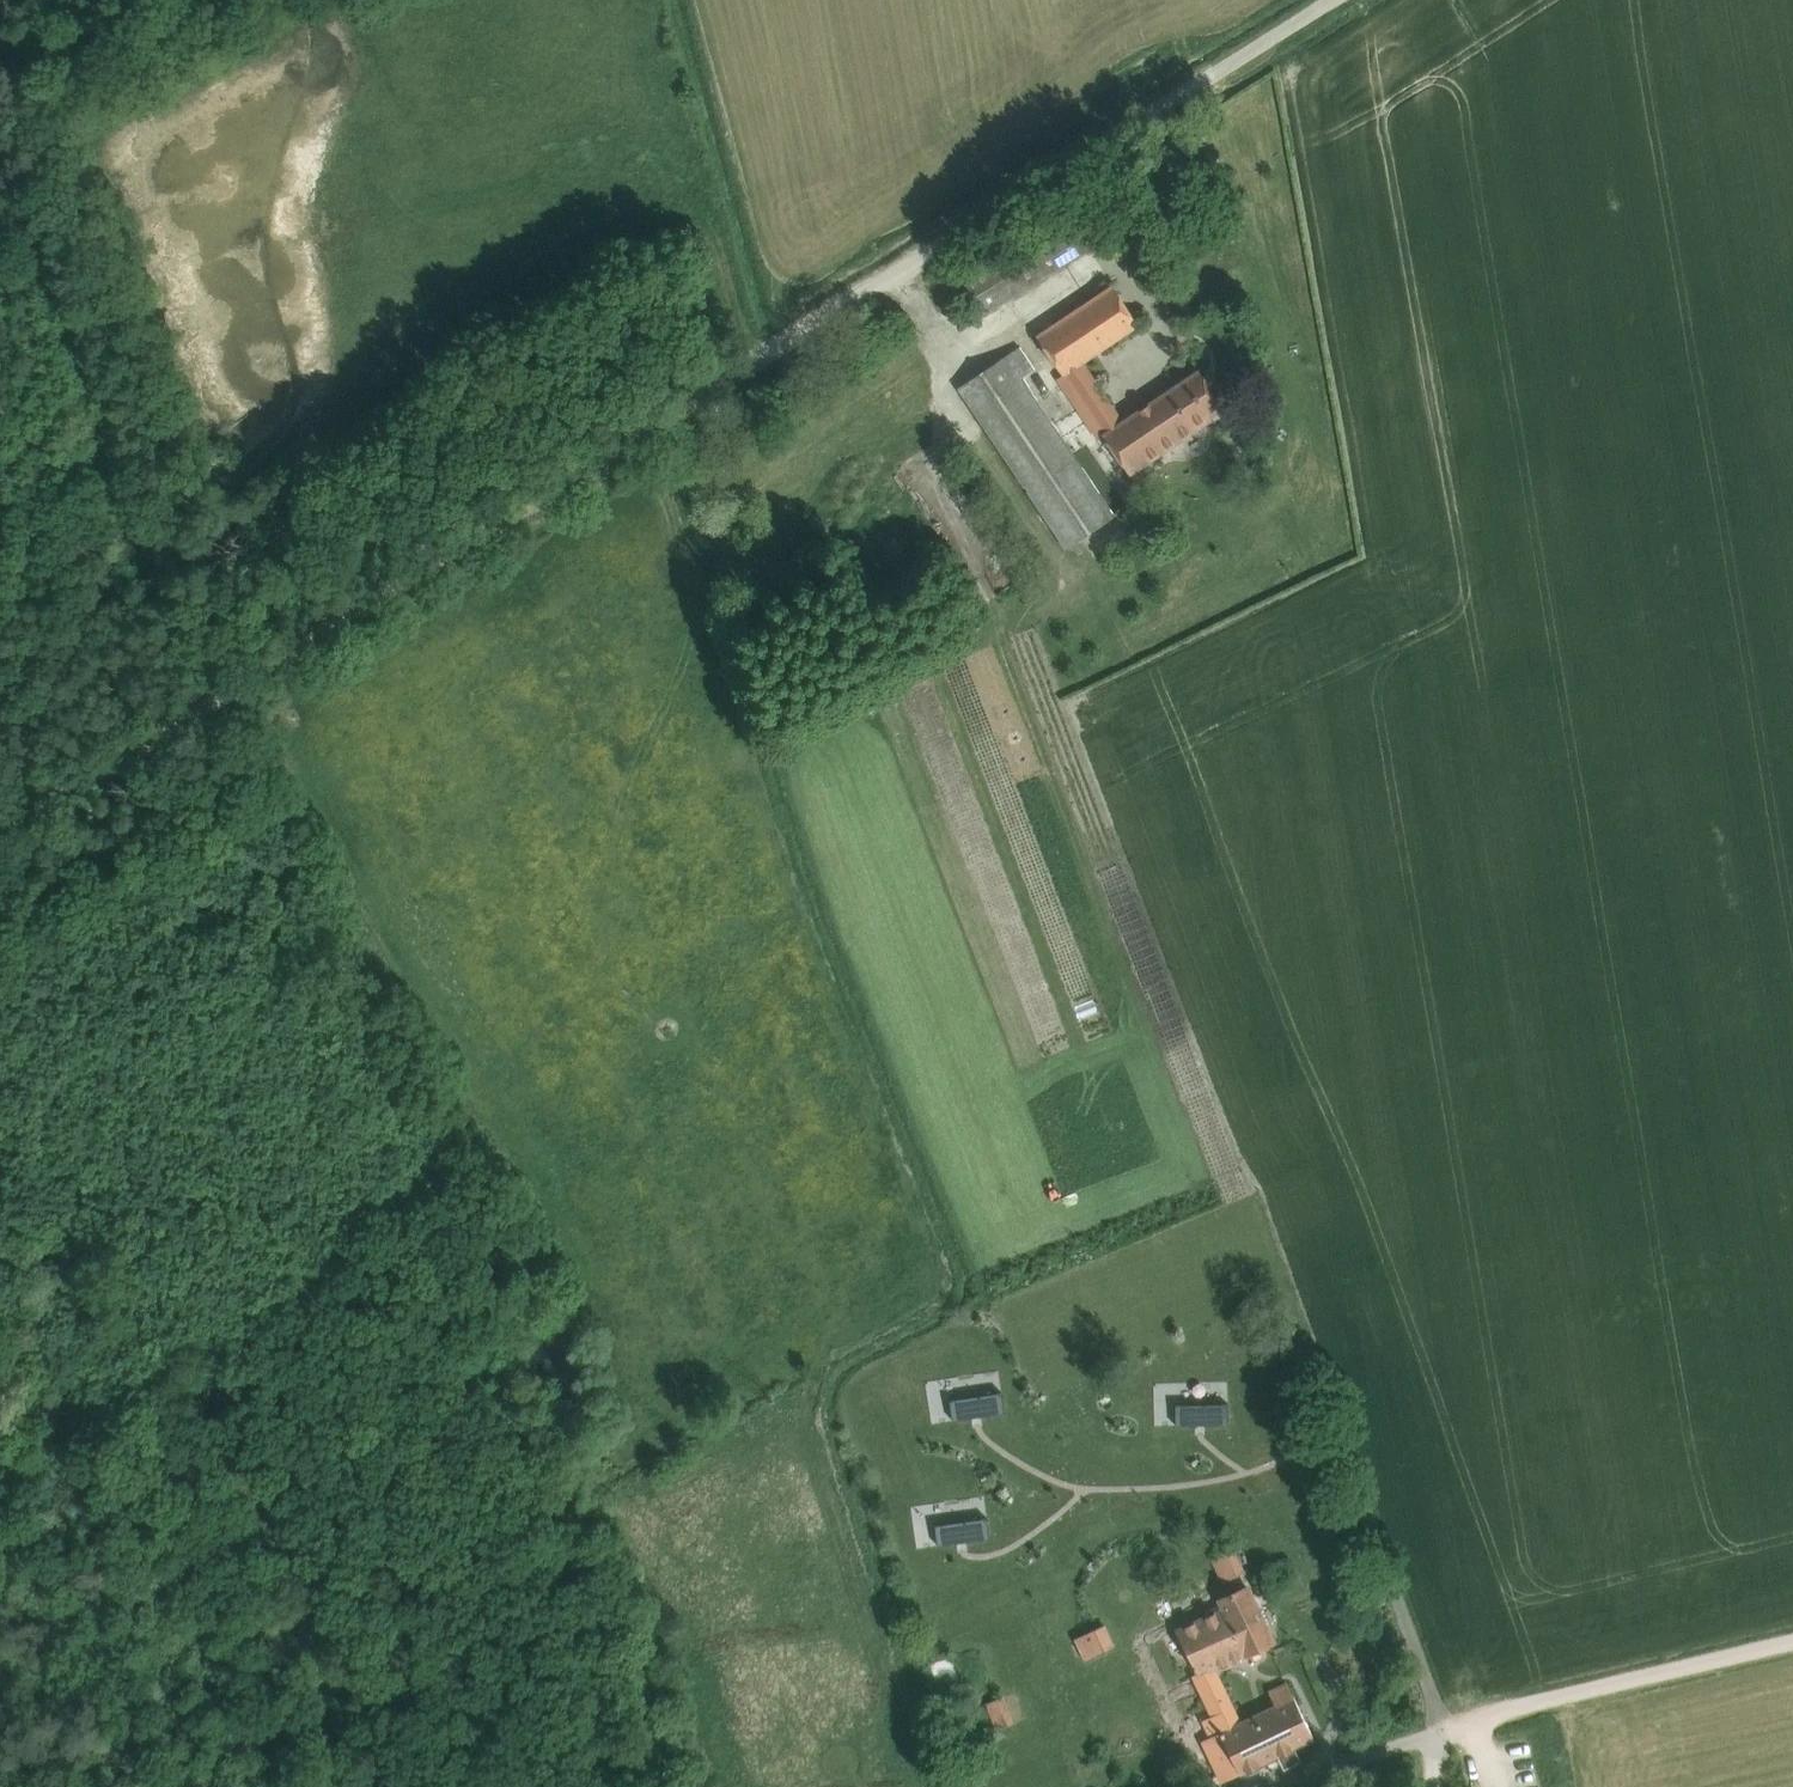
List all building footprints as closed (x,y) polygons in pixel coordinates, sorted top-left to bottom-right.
[(1208,414),(1222,405),(1199,370),(1122,421),(1082,362),(1138,325),(1112,285),(1037,336),(1130,474),(1211,419),(1208,414)] [(1066,547),(1112,516),(1020,380),(1036,369),(1020,346),(1005,357),(959,388),(1066,547)] [(1169,1375),(1167,1400),(1205,1403),(1207,1378),(1169,1375)] [(964,1377),(962,1402),(1007,1406),(1008,1381),(964,1377)] [(932,1510),(930,1536),(982,1539),(985,1515),(932,1510)] [(1237,1547),(1212,1555),(1220,1580),(1245,1572),(1237,1547)] [(1273,1641),(1247,1586),(1220,1599),(1224,1607),(1176,1630),(1202,1671),(1198,1673),(1193,1675),(1220,1732),(1202,1741),(1222,1782),(1277,1756),(1283,1769),(1299,1761),(1292,1748),(1314,1738),(1287,1683),(1268,1691),(1275,1706),(1241,1723),(1214,1668),(1246,1653),(1246,1654),(1273,1641)] [(1405,1640),(1405,1621),(1392,1621),(1392,1640),(1405,1640)] [(1115,1648),(1105,1625),(1075,1638),(1084,1660),(1115,1648)] [(1014,1724),(1005,1697),(986,1703),(995,1731),(1014,1724)]
